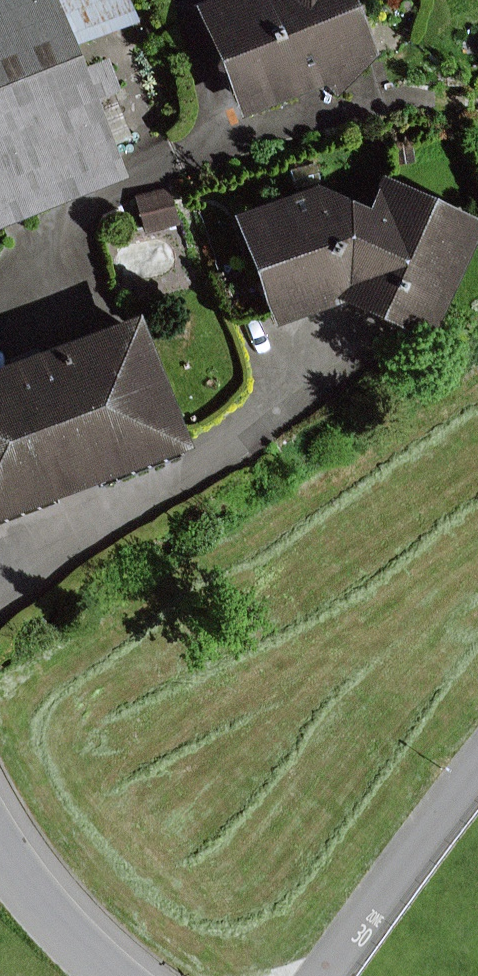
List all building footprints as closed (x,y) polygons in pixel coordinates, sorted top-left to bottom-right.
[(131,182),(99,101),(120,93),(108,61),(86,69),(77,46),(140,21),(132,0),(0,0),(0,233),(131,182)] [(199,4),(246,119),(328,85),(341,97),(380,54),(359,0),(209,0),(199,4)] [(385,174),(369,208),(345,304),(430,343),(477,241),(477,218),(385,174)] [(319,185),(235,216),(276,329),(345,304),(369,208),(319,185)] [(172,187),(136,197),(145,233),(181,224),(172,187)] [(145,313),(0,368),(0,521),(196,447),(145,313)]
